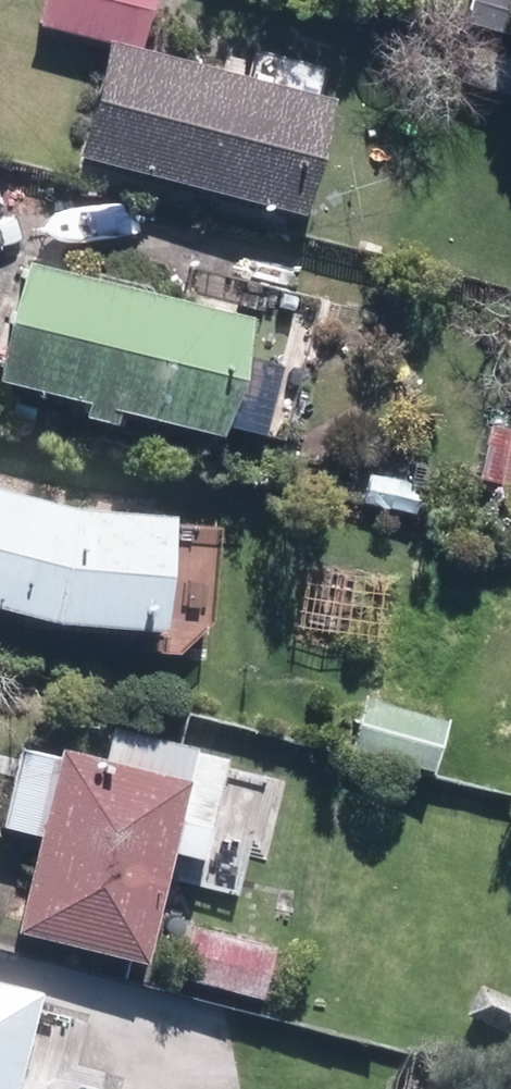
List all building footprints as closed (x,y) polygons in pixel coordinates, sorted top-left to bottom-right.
[(291,211),(322,91),(131,43),(142,0),(35,0),(29,23),(96,40),(67,154),(291,211)] [(510,33),(510,0),(461,0),(456,16),(510,33)] [(202,427),(205,416),(245,426),(263,354),(224,344),(233,308),(6,250),(0,274),(0,378),(67,394),(63,408),(89,414),(91,399),(202,427)] [(503,485),(510,442),(510,425),(481,419),(468,478),(503,485)] [(355,500),(407,511),(412,480),(361,472),(355,500)] [(57,495),(0,483),(0,600),(67,615),(142,622),(139,645),(161,647),(196,618),(204,543),(152,537),(156,505),(57,495)] [(339,745),(423,766),(435,716),(352,694),(339,745)] [(136,954),(161,848),(191,855),(216,749),(100,721),(93,752),(49,741),(47,751),(12,744),(0,795),(0,824),(27,831),(6,924),(136,954)] [(170,972),(252,993),(265,942),(182,919),(170,972)] [(505,1039),(510,1023),(510,1004),(470,987),(457,1019),(505,1039)] [(11,1068),(37,1074),(52,1015),(27,1008),(29,999),(0,991),(0,1088),(6,1088),(11,1068)]
